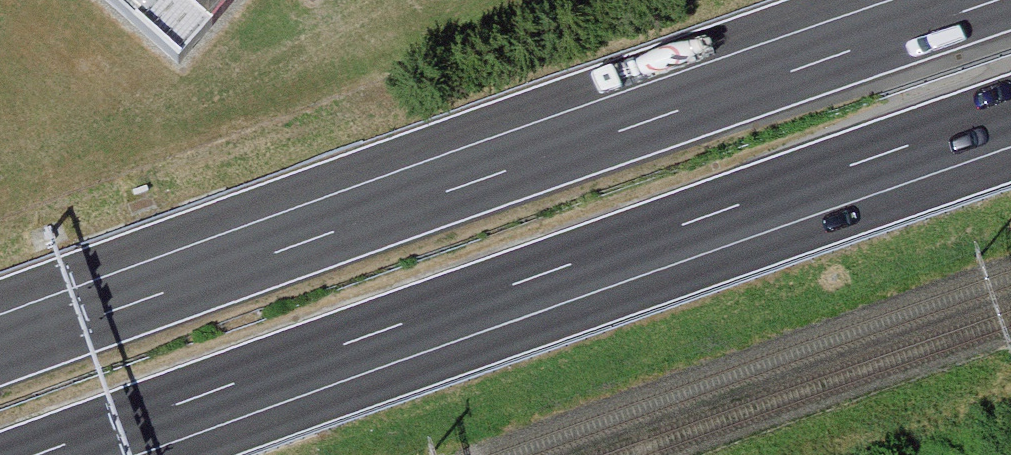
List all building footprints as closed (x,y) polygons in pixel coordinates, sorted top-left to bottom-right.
[(183,74),(244,0),(99,0),(183,74)]
